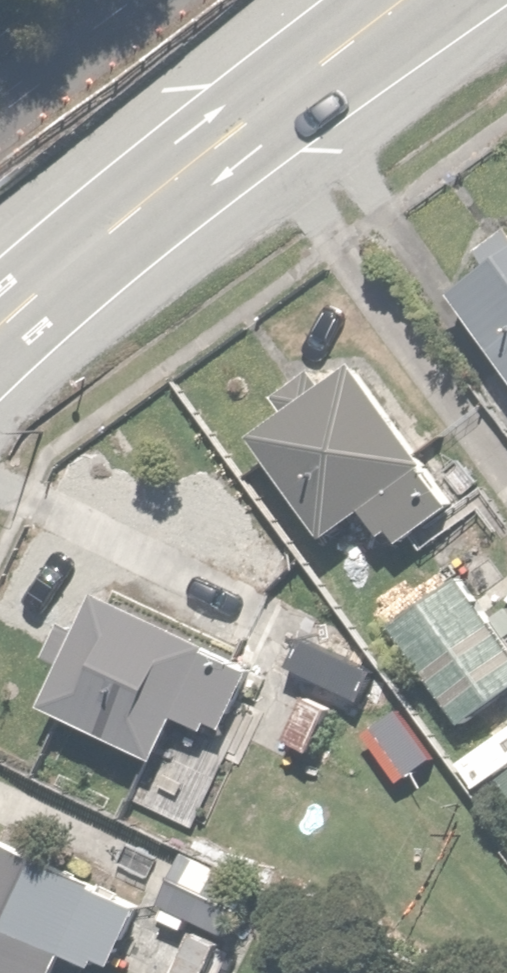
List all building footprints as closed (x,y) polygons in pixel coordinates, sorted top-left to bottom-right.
[(460,288),(506,347),(506,250),(460,288)] [(468,498),(363,354),(250,433),(331,544),(380,509),(405,544),(468,498)] [(393,618),(470,732),(506,707),(506,627),(468,568),(393,618)] [(257,664),(100,588),(86,616),(70,608),(49,651),(64,659),(45,698),(150,750),(128,796),(195,828),(228,762),(176,737),(189,708),(227,727),(257,664)] [(499,775),(506,786),(506,769),(499,775)] [(0,836),(0,966),(16,972),(65,972),(74,954),(115,972),(124,972),(154,908),(0,836)] [(189,846),(167,907),(192,916),(173,967),(190,972),(213,972),(251,868),(189,846)]
